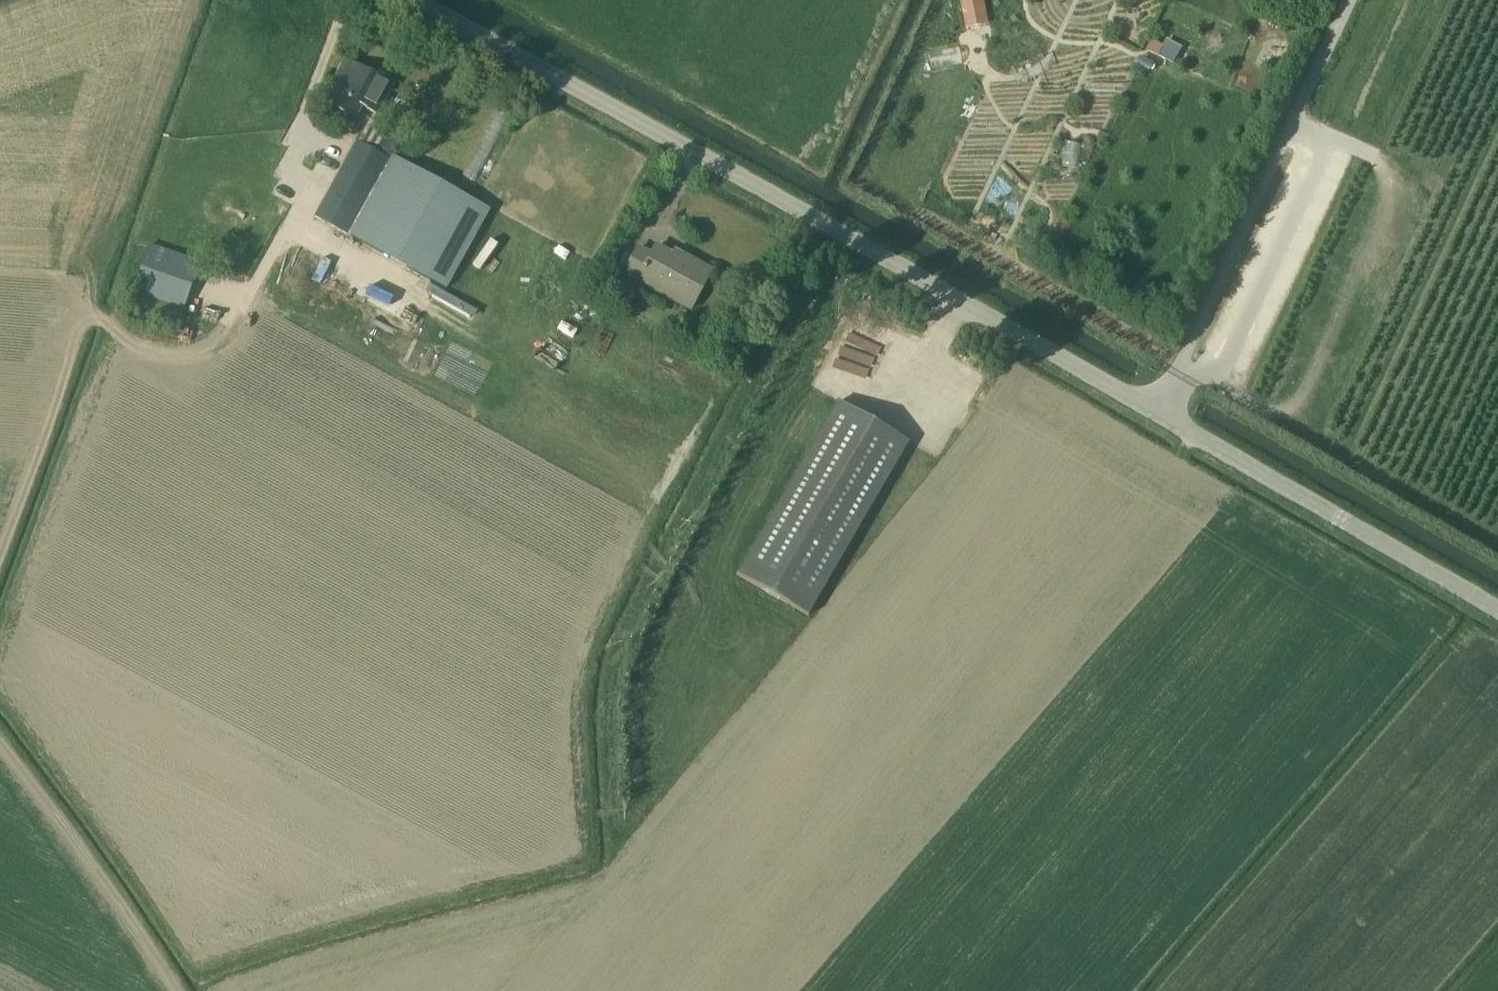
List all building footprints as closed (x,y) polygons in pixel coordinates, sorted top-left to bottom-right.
[(1152,42),(1147,52),(1158,58),(1163,48),(1152,42)] [(343,76),(327,104),(353,119),(359,107),(376,116),(395,83),(378,74),(376,77),(344,59),(337,72),(343,76)] [(346,235),(390,156),(400,139),(367,121),(313,216),(346,235)] [(484,208),(390,156),(346,235),(345,236),(438,287),(444,290),(488,210),(484,208)] [(182,310),(199,262),(147,243),(131,291),(182,310)] [(710,272),(686,259),(684,263),(655,247),(651,256),(637,249),(623,275),(689,311),(710,272)] [(606,285),(614,290),(619,281),(611,276),(606,285)] [(907,443),(837,403),(736,576),(806,616),(907,443)]
